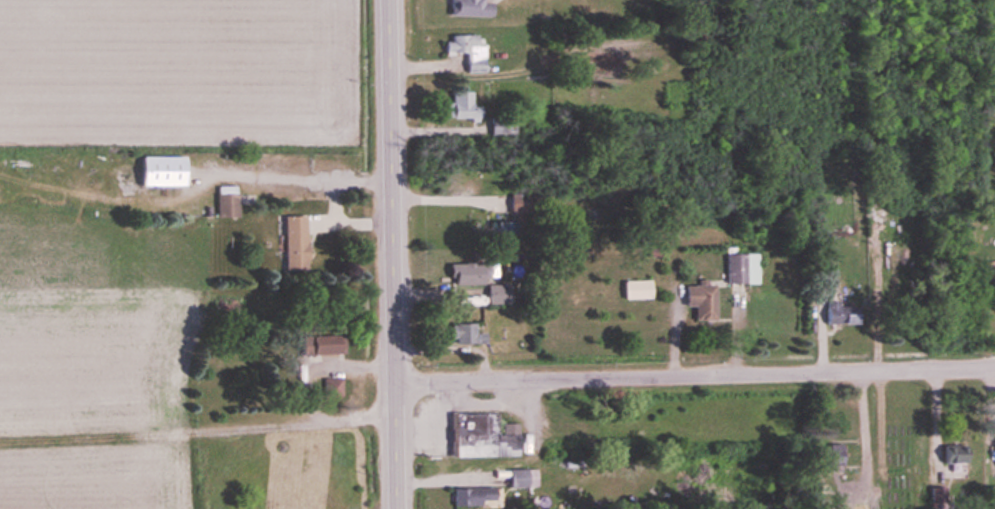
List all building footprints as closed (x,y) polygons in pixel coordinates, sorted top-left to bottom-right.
[(488,0),(448,0),(448,16),(488,16),(488,0)] [(484,43),(478,43),(478,34),(442,36),(442,54),(464,53),(465,73),(485,72),(484,43)] [(471,92),(448,92),(448,118),(471,118),(471,92)] [(134,157),(134,187),(177,187),(177,157),(134,157)] [(237,187),(214,187),(214,218),(237,218),(237,187)] [(508,213),(539,213),(539,194),(508,194),(508,213)] [(303,271),(302,217),(280,217),(281,271),(303,271)] [(724,284),(753,284),(753,255),(724,255),(724,284)] [(447,285),(489,285),(489,264),(447,264),(447,285)] [(619,281),(619,299),(649,299),(649,281),(619,281)] [(691,307),(691,320),(712,320),(712,285),(680,286),(680,307),(691,307)] [(508,286),(486,286),(486,306),(508,306),(508,286)] [(472,325),(448,325),(448,345),(481,345),(481,334),(472,334),(472,325)] [(297,337),(297,356),(338,356),(338,337),(297,337)] [(339,396),(339,379),(322,379),(322,396),(339,396)] [(496,413),(446,414),(447,457),(517,455),(516,423),(496,424),(496,413)] [(838,471),(838,444),(819,444),(819,471),(838,471)] [(964,446),(942,446),(942,463),(964,463),(964,446)] [(506,468),(506,486),(527,486),(527,468),(506,468)]
